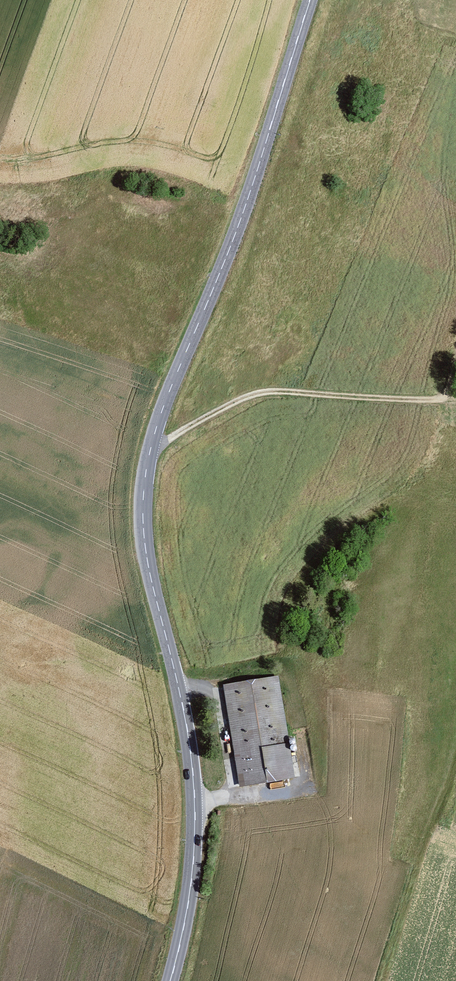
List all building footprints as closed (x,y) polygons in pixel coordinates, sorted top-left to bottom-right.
[(239,788),(295,779),(278,677),(222,686),(239,788)]
